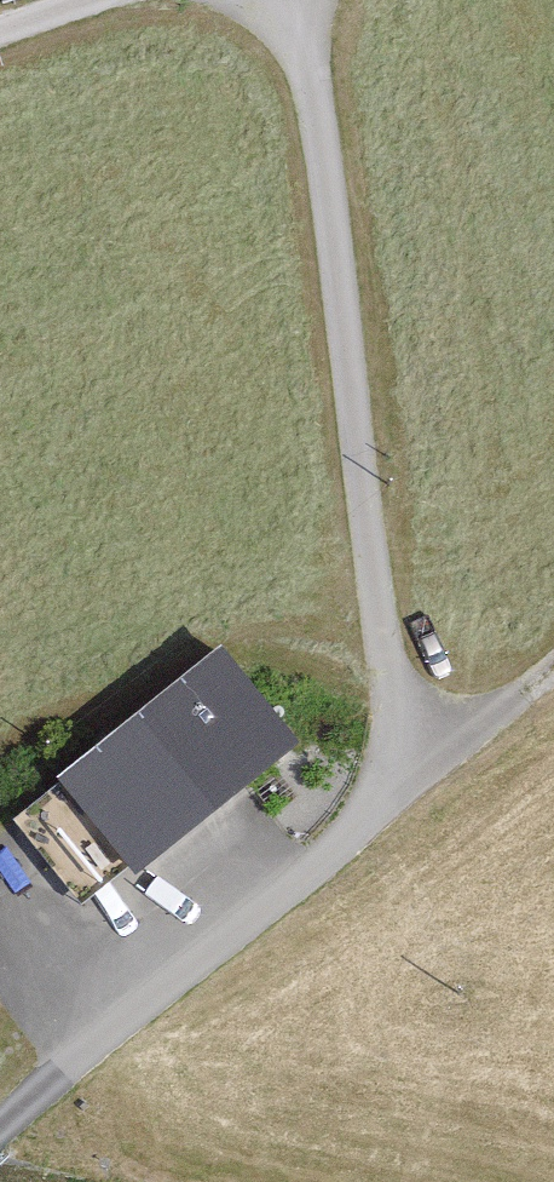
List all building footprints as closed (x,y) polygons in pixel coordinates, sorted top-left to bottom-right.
[(56,779),(136,877),(299,744),(219,646),(56,779)]
